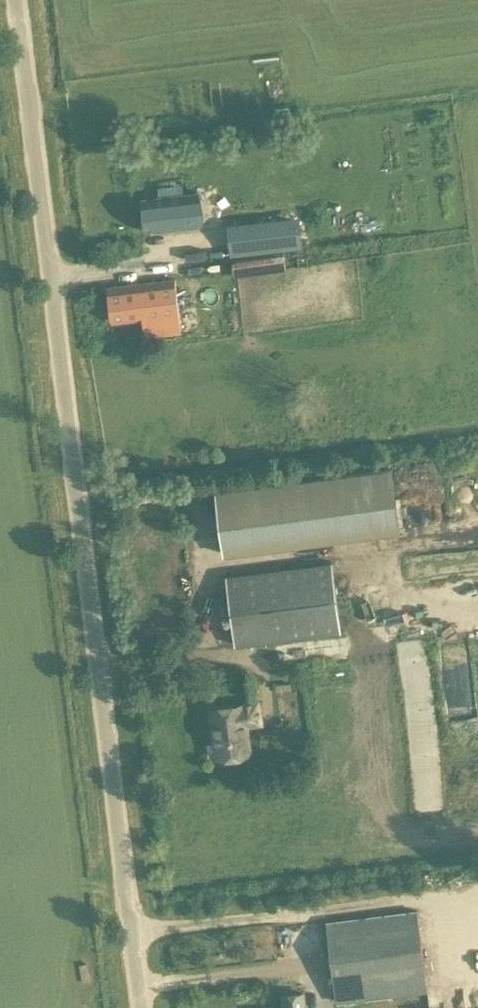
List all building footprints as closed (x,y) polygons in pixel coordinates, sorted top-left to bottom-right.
[(144,229),(144,230),(199,224),(199,223),(197,223),(193,192),(195,192),(195,191),(183,192),(182,178),(157,181),(159,195),(141,197),(141,198),(142,198),(145,229),(144,229)] [(318,203),(318,212),(329,211),(329,202),(318,203)] [(299,220),(228,228),(231,253),(302,245),(299,220)] [(242,271),(264,265),(261,254),(239,260),(242,271)] [(147,340),(182,336),(187,381),(267,372),(258,289),(177,297),(175,278),(108,287),(112,320),(144,316),(147,340)] [(216,489),(224,553),(400,531),(393,467),(216,489)] [(333,561),(227,575),(236,644),(342,631),(333,561)] [(211,708),(217,757),(249,753),(246,723),(260,721),(258,702),(211,708)] [(326,921),(337,1003),(428,991),(417,909),(326,921)] [(303,992),(283,995),(284,1007),(278,1007),(305,1007),(303,992)]
